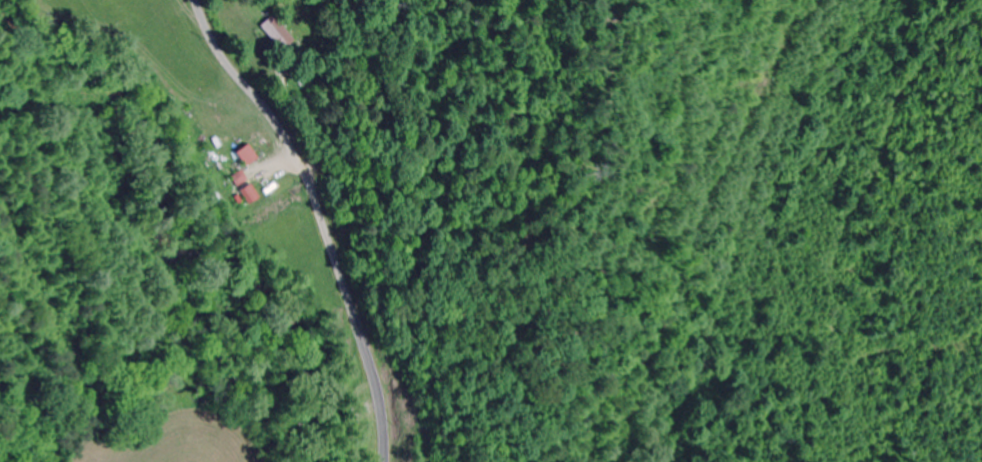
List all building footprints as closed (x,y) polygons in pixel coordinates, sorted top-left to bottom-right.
[(233,152),(241,166),(253,159),(246,145),(233,152)]
